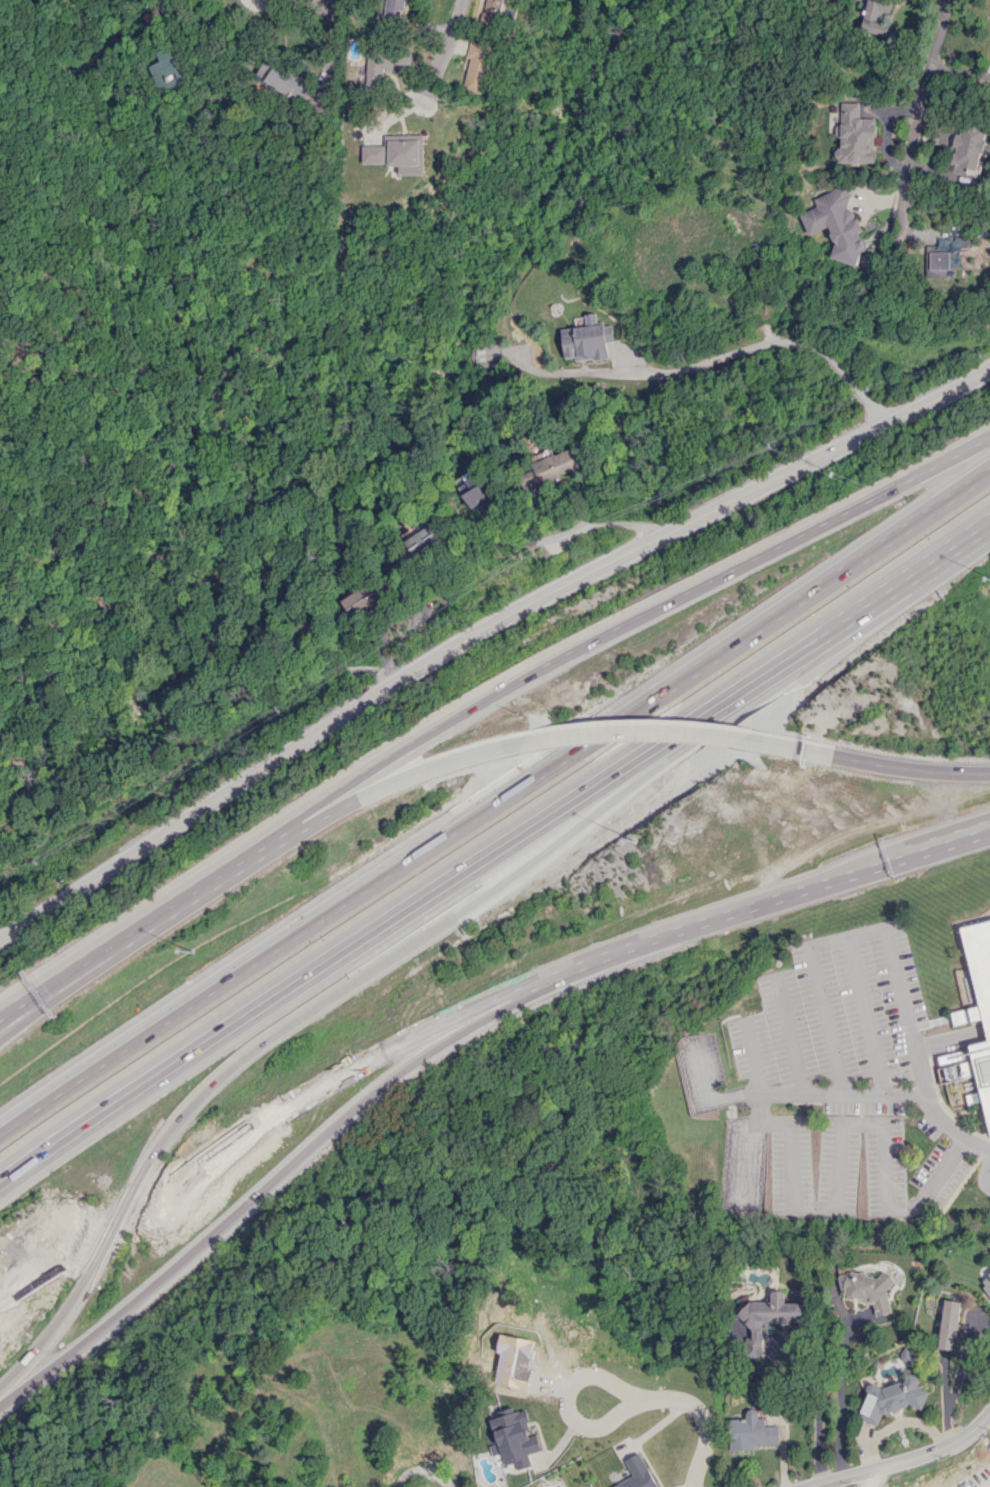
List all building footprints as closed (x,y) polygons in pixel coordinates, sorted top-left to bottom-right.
[(243,8),(270,8),(270,0),(243,0),(243,8)] [(381,21),(402,23),(404,0),(384,0),(381,21)] [(500,28),(505,0),(485,0),(480,24),(500,28)] [(885,35),(890,0),(866,0),(862,32),(885,35)] [(464,90),(483,93),(491,46),(469,42),(467,57),(469,57),(464,90)] [(163,62),(154,64),(161,92),(185,86),(175,47),(160,51),(163,62)] [(412,49),(368,47),(366,88),(383,88),(384,66),(411,67),(412,49)] [(315,87),(270,56),(257,75),(302,105),(315,87)] [(876,162),(875,118),(859,118),(859,103),(839,103),(840,163),(876,162)] [(986,122),(962,120),(960,134),(950,133),(949,145),(954,145),(952,166),(982,169),(986,122)] [(425,174),(424,134),(385,135),(386,145),(363,146),(363,164),(388,163),(388,166),(400,166),(400,175),(425,174)] [(810,235),(829,227),(836,244),(832,258),(859,265),(862,252),(869,249),(861,231),(864,230),(860,219),(854,218),(856,211),(848,209),(851,196),(847,185),(846,185),(819,196),(815,208),(802,214),(810,235)] [(969,238),(957,238),(957,247),(969,247),(969,238)] [(928,278),(957,277),(956,264),(952,264),(952,245),(927,245),(928,278)] [(530,489),(582,467),(573,447),(534,464),(536,469),(523,474),(530,489)] [(489,501),(478,474),(460,482),(471,509),(489,501)] [(405,540),(415,559),(443,544),(433,526),(405,540)] [(342,601),(352,619),(391,596),(380,578),(342,601)] [(960,925),(989,918),(989,1125),(970,1044),(988,1039),(983,1018),(954,1025),(951,1012),(980,1005),(960,925)] [(886,1287),(893,1286),(891,1273),(867,1277),(866,1271),(838,1275),(842,1300),(871,1295),(875,1319),(891,1316),(886,1287)] [(979,1278),(989,1299),(989,1272),(979,1278)] [(802,1303),(783,1303),(783,1291),(770,1291),(770,1305),(740,1304),(740,1328),(751,1328),(750,1356),(762,1357),(763,1323),(802,1323),(802,1303)] [(961,1302),(944,1299),(936,1348),(953,1351),(961,1302)] [(858,1419),(877,1425),(880,1416),(898,1411),(899,1408),(909,1405),(921,1410),(928,1391),(919,1389),(916,1377),(911,1375),(909,1369),(905,1370),(901,1382),(881,1387),(871,1384),(867,1384),(868,1388),(858,1419)] [(778,1444),(778,1426),(765,1426),(765,1418),(757,1418),(757,1409),(745,1409),(745,1419),(729,1419),(729,1454),(753,1454),(753,1444),(778,1444)] [(490,1419),(496,1444),(489,1446),(491,1456),(501,1453),(504,1465),(514,1462),(516,1470),(531,1466),(527,1454),(540,1451),(536,1435),(528,1437),(526,1430),(530,1429),(525,1410),(490,1419)] [(632,1477),(609,1486),(656,1486),(640,1452),(624,1459),(632,1477)]
